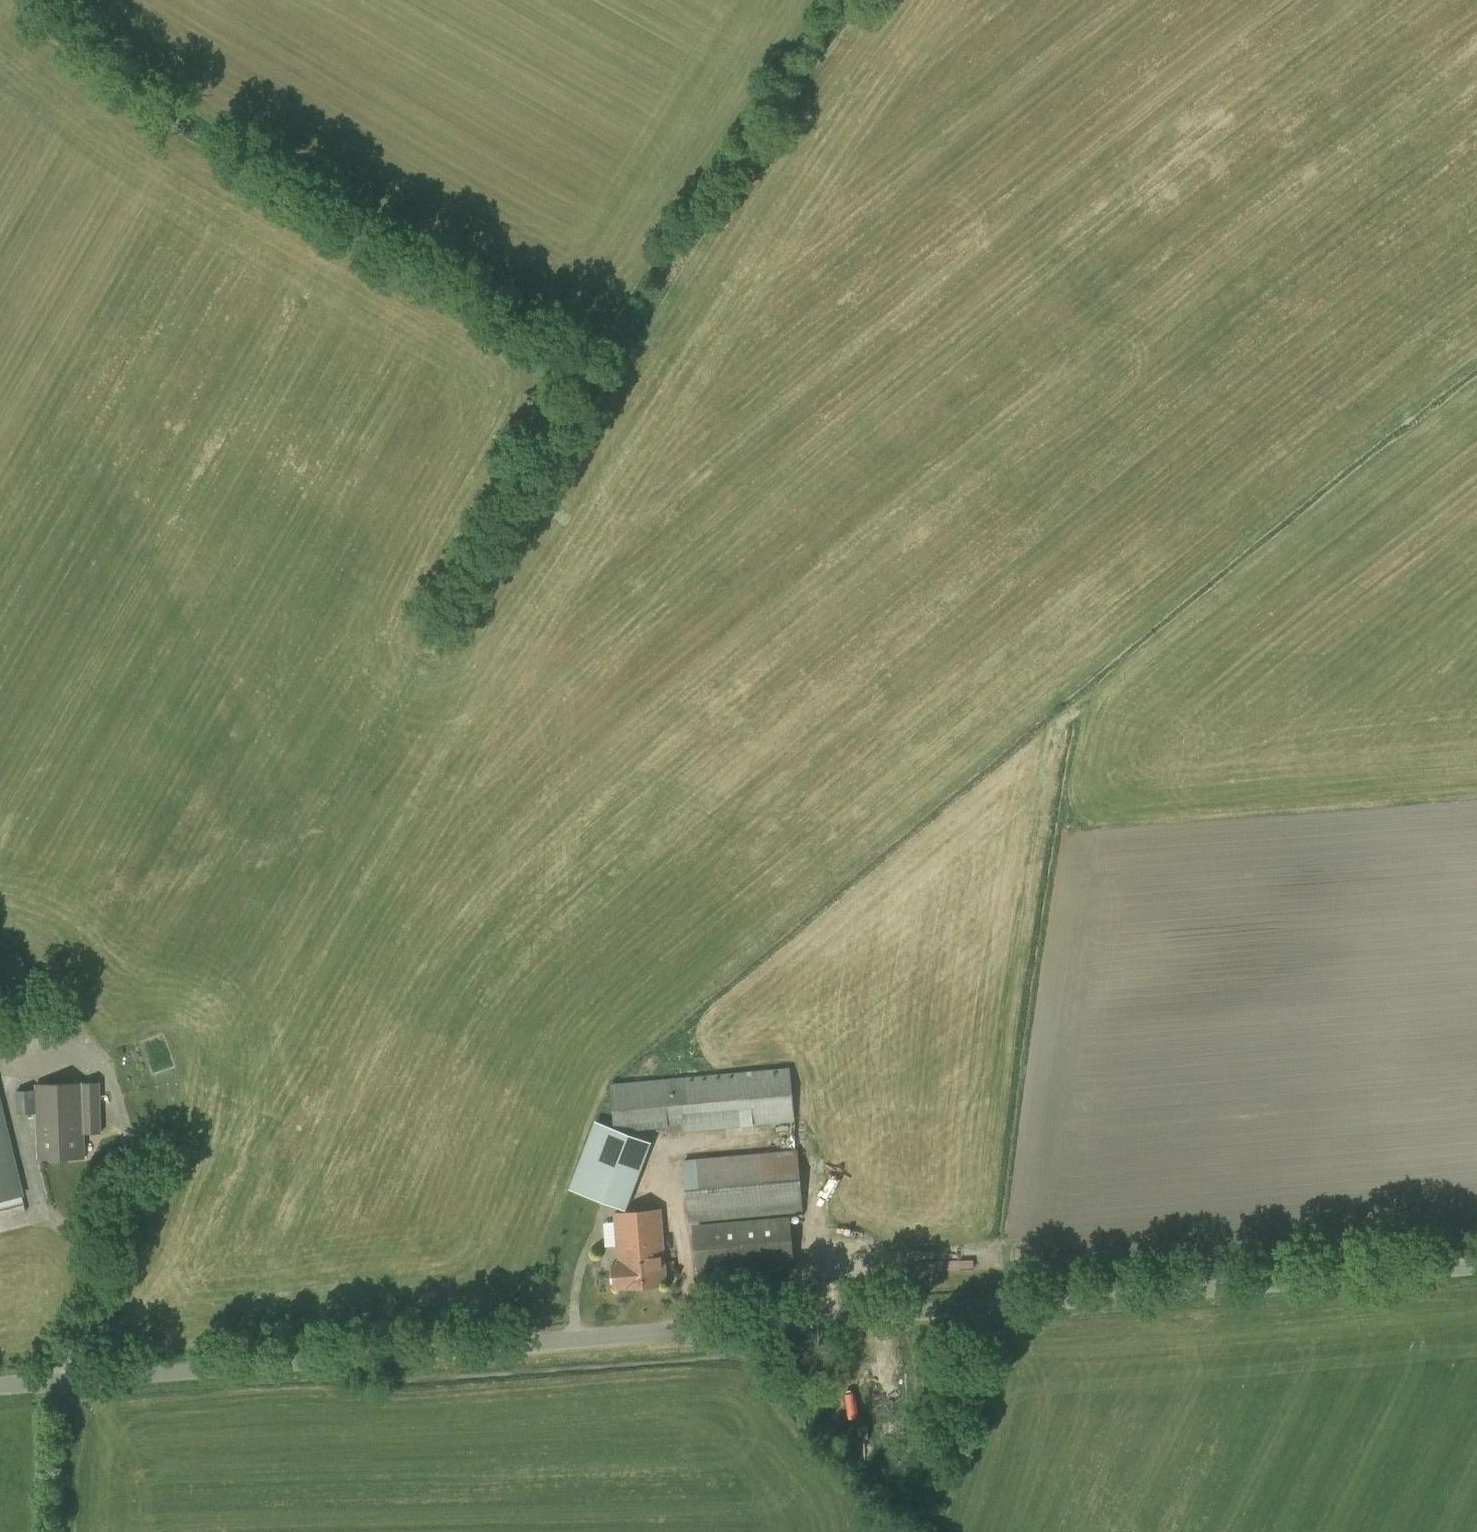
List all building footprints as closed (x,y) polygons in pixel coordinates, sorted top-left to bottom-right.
[(795,1121),(790,1067),(611,1083),(614,1132),(667,1126),(667,1133),(795,1121)] [(36,1084),(36,1090),(17,1091),(17,1112),(37,1112),(38,1159),(85,1158),(83,1133),(100,1133),(99,1083),(36,1084)] [(0,1092),(0,1201),(25,1195),(0,1092)] [(153,1151),(160,1154),(163,1148),(156,1145),(153,1151)] [(804,1212),(798,1149),(682,1160),(688,1222),(804,1212)] [(661,1209),(614,1213),(618,1262),(613,1262),(614,1289),(626,1288),(626,1289),(667,1285),(661,1209)] [(791,1216),(693,1224),(696,1274),(795,1265),(791,1216)] [(956,1275),(956,1256),(909,1258),(909,1277),(956,1275)]
